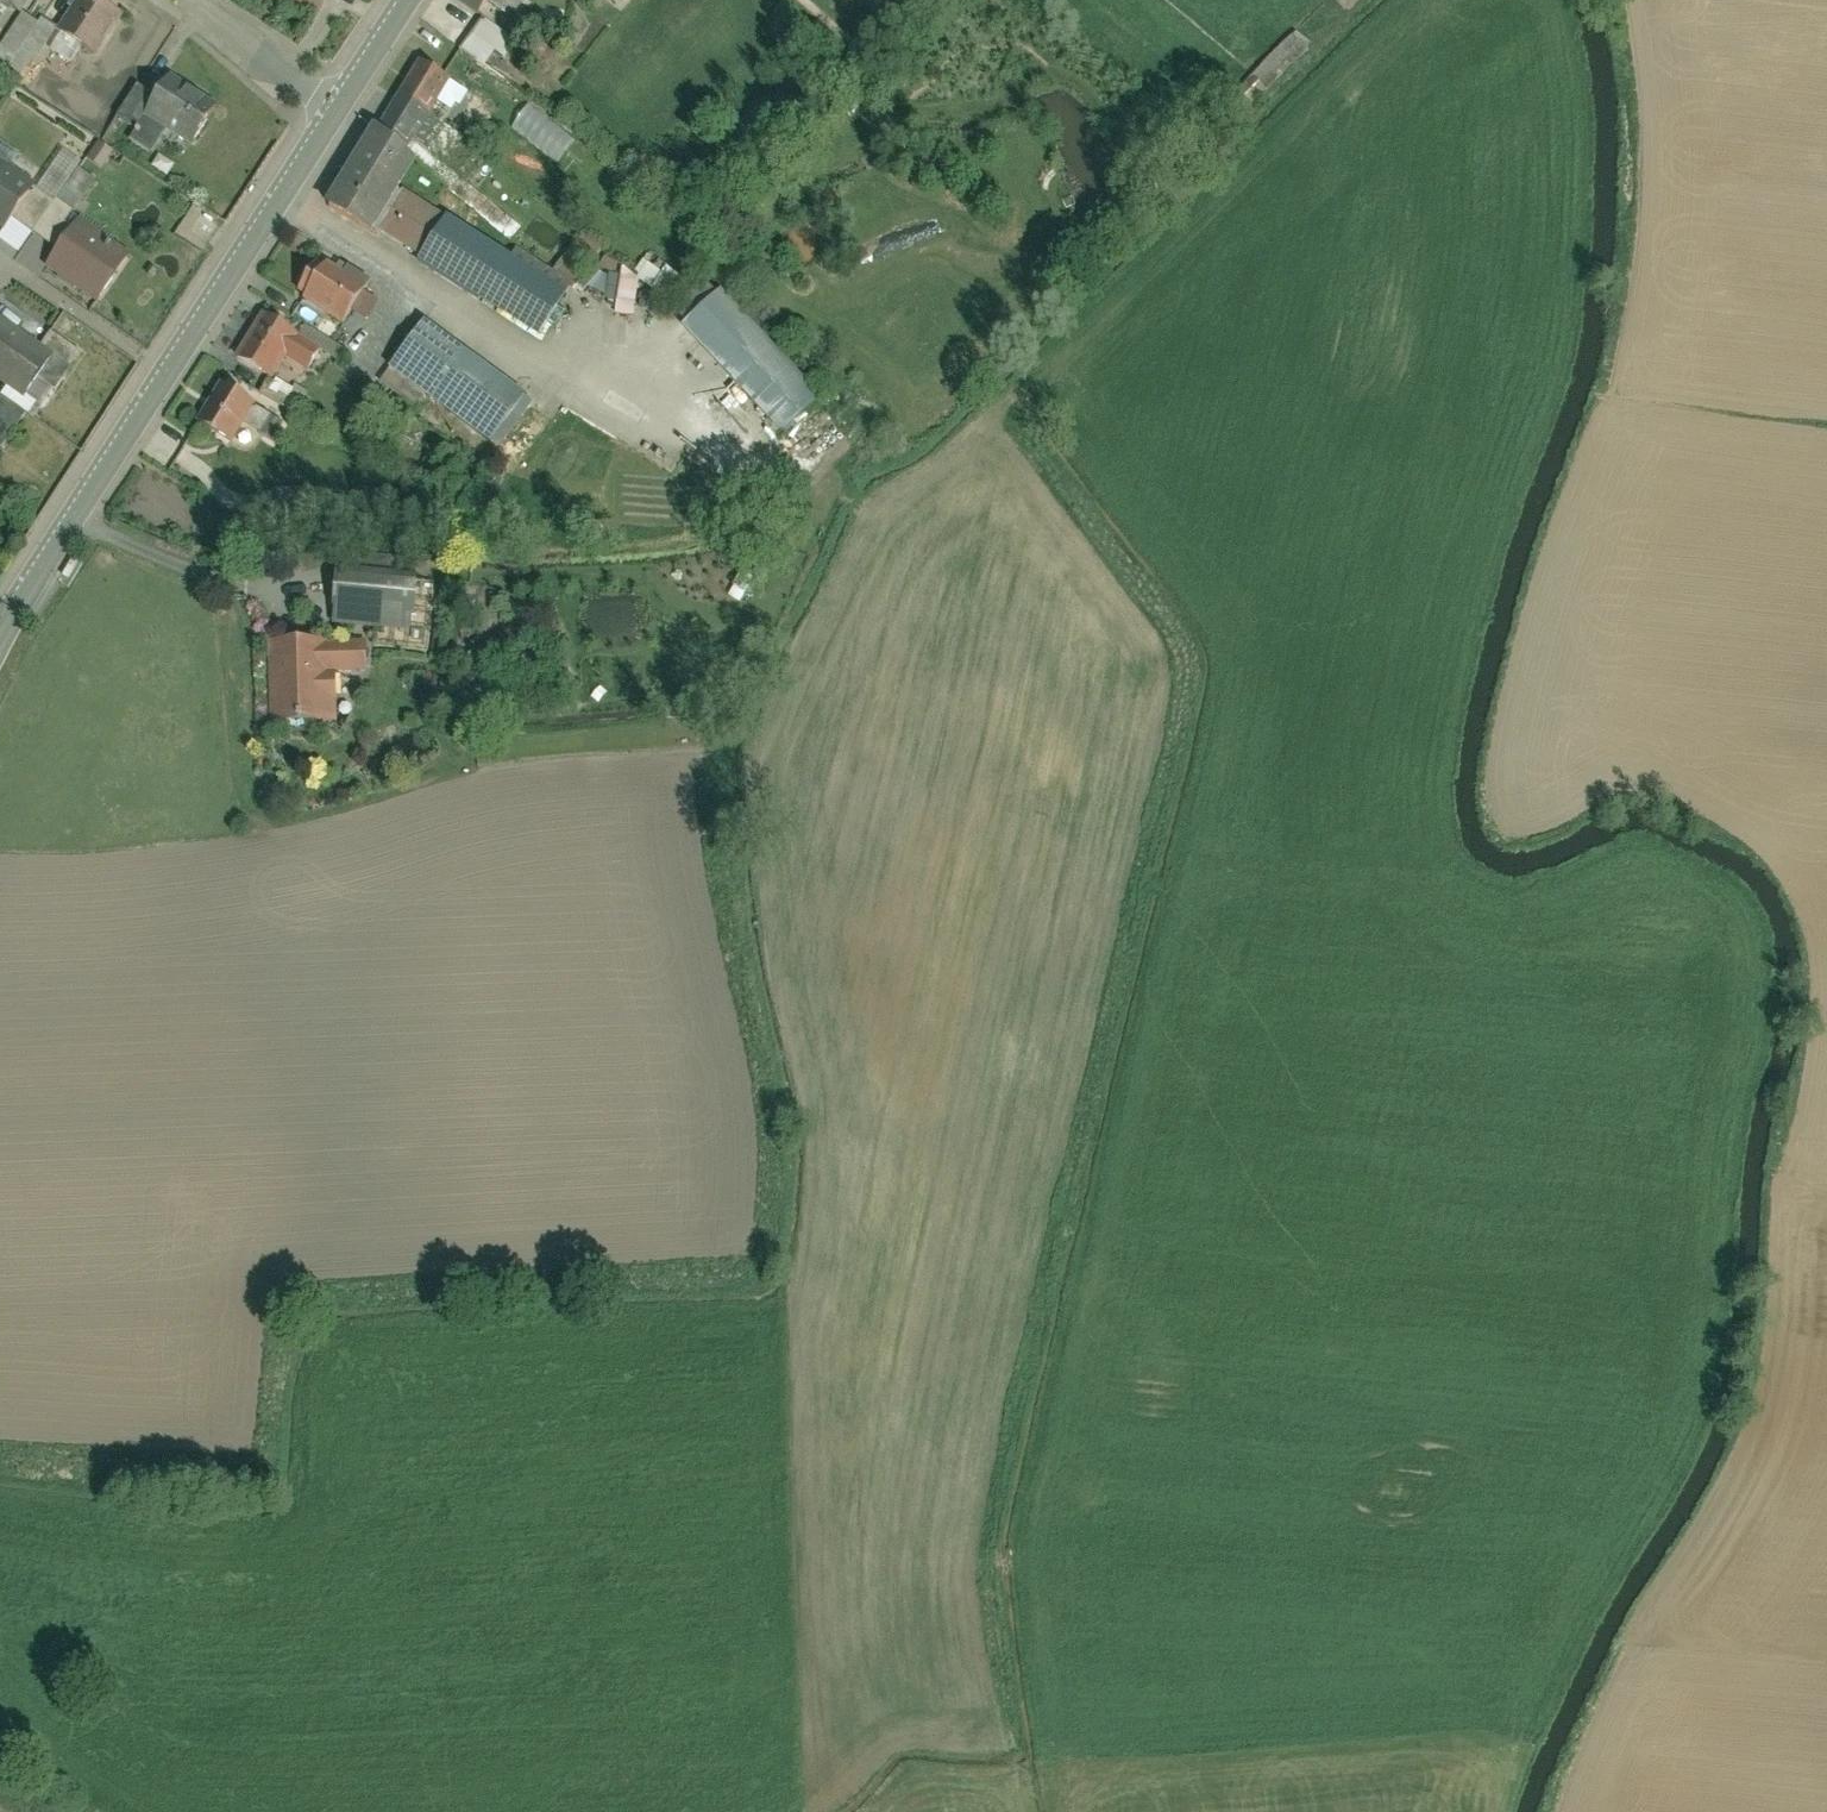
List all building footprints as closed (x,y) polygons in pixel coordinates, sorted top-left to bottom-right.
[(18,14),(0,37),(0,73),(24,91),(64,39),(27,11),(36,0),(0,0),(18,14)] [(102,0),(99,0),(78,39),(105,53),(126,13),(102,0)] [(490,31),(509,0),(441,0),(490,31)] [(431,21),(325,197),(541,327),(579,264),(613,285),(606,297),(626,308),(645,277),(565,229),(541,270),(392,180),(405,159),(505,219),(513,205),(436,159),(457,125),(442,116),(464,79),(541,125),(551,107),(486,67),(502,40),(463,16),(452,34),(431,21)] [(1265,74),(1279,87),(1317,43),(1303,31),(1265,74)] [(180,83),(154,116),(195,147),(221,114),(180,83)] [(126,116),(117,129),(138,142),(146,129),(126,116)] [(68,153),(50,190),(86,208),(104,172),(68,153)] [(45,199),(50,192),(0,154),(0,233),(7,238),(16,225),(56,254),(47,266),(100,306),(131,264),(45,199)] [(650,258),(641,272),(674,293),(683,279),(650,258)] [(333,268),(303,308),(347,341),(377,300),(333,268)] [(807,418),(705,300),(667,332),(769,450),(807,418)] [(520,390),(409,320),(385,359),(483,421),(491,407),(504,415),(520,390)] [(267,324),(244,359),(274,379),(297,345),(267,324)] [(35,400),(56,365),(0,330),(0,378),(35,400)] [(226,392),(204,429),(230,444),(251,408),(226,392)] [(5,453),(26,419),(0,404),(0,450),(5,453)] [(423,576),(350,576),(350,620),(423,620),(423,576)] [(367,639),(276,639),(276,723),(342,723),(342,669),(367,669),(367,639)]
